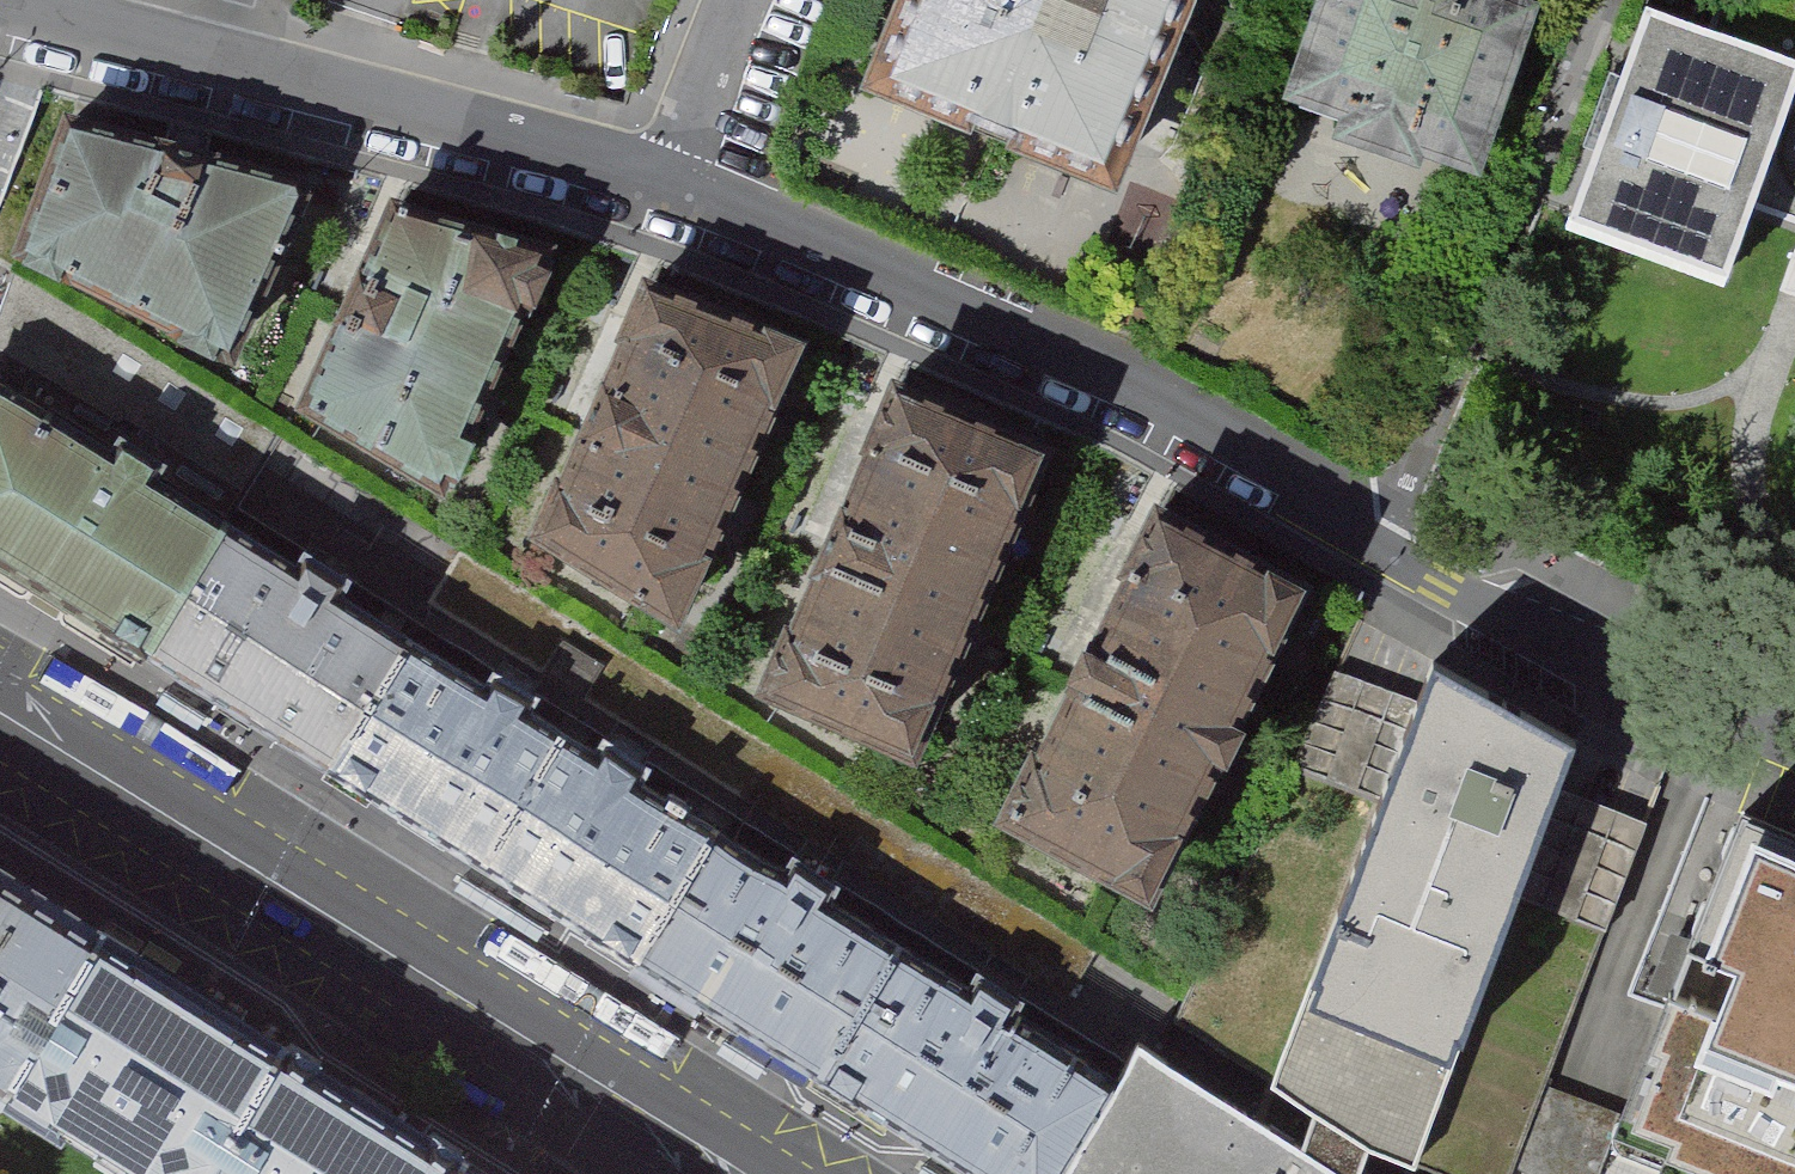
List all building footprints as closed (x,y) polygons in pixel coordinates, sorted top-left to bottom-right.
[(880,93),(1135,197),(1216,0),(918,0),(880,93)] [(1304,104),(1498,170),(1557,0),(1339,0),(1304,104)] [(1650,0),(1637,0),(1563,196),(1711,252),(1732,196),(1787,51),(1650,0)] [(1787,51),(1732,196),(1794,219),(1794,54),(1787,51)] [(300,187),(74,122),(24,252),(235,361),(300,187)] [(552,266),(397,208),(297,405),(443,490),(552,266)] [(805,340),(649,285),(530,530),(678,624),(805,340)] [(1044,453),(895,389),(766,690),(915,753),(1044,453)] [(0,392),(0,577),(36,599),(151,671),(231,536),(0,392)] [(1310,592),(1155,511),(990,824),(1145,905),(1310,592)] [(231,536),(151,671),(340,784),(420,651),(231,536)] [(420,651),(340,784),(494,888),(577,752),(420,651)] [(1578,743),(1422,652),(1271,1079),(1322,1107),(1381,1143),(1428,1167),(1578,743)] [(577,752),(494,888),(649,982),(732,847),(577,752)] [(1741,822),(1615,1138),(1706,1173),(1794,1173),(1794,843),(1741,822)] [(732,847),(649,982),(842,1100),(925,965),(732,847)] [(0,872),(0,1118),(6,1122),(115,945),(0,872)] [(300,1057),(115,945),(6,1122),(69,1160),(72,1154),(104,1173),(228,1173),(300,1057)] [(842,1100),(962,1173),(1108,1173),(1152,1103),(925,965),(842,1100)] [(300,1057),(228,1173),(489,1173),(300,1057)] [(1108,1173),(1347,1173),(1299,1145),(1173,1068),(1152,1103),(1108,1173)] [(1381,1143),(1322,1107),(1299,1145),(1347,1173),(1362,1173),(1381,1143)]
